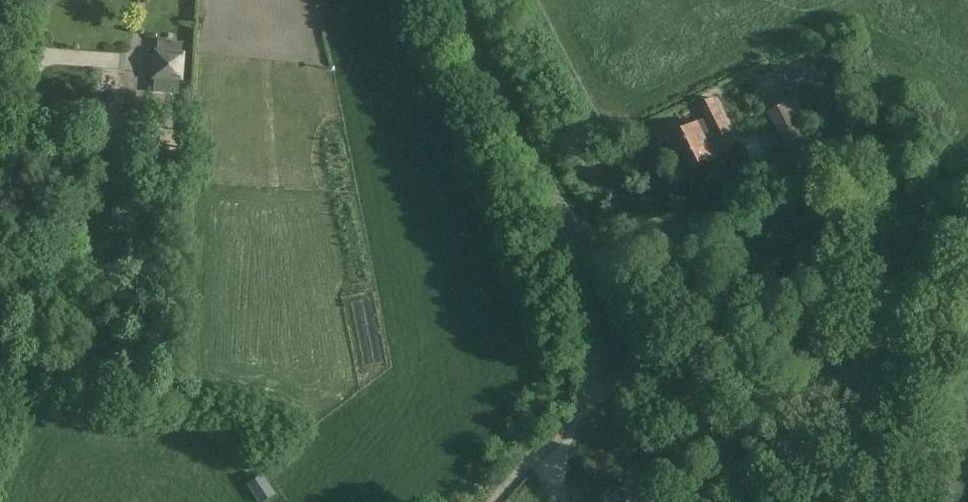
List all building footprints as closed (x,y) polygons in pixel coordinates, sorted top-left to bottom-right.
[(150,79),(182,82),(185,52),(153,49),(150,79)] [(797,98),(767,113),(783,146),(813,132),(797,98)] [(721,112),(696,124),(670,137),(686,169),(712,157),(705,143),(731,131),(721,112)] [(176,167),(178,152),(142,145),(139,161),(176,167)] [(511,493),(521,501),(550,501),(566,485),(540,461),(511,493)] [(247,484),(259,501),(261,501),(274,493),(261,475),(247,484)]
